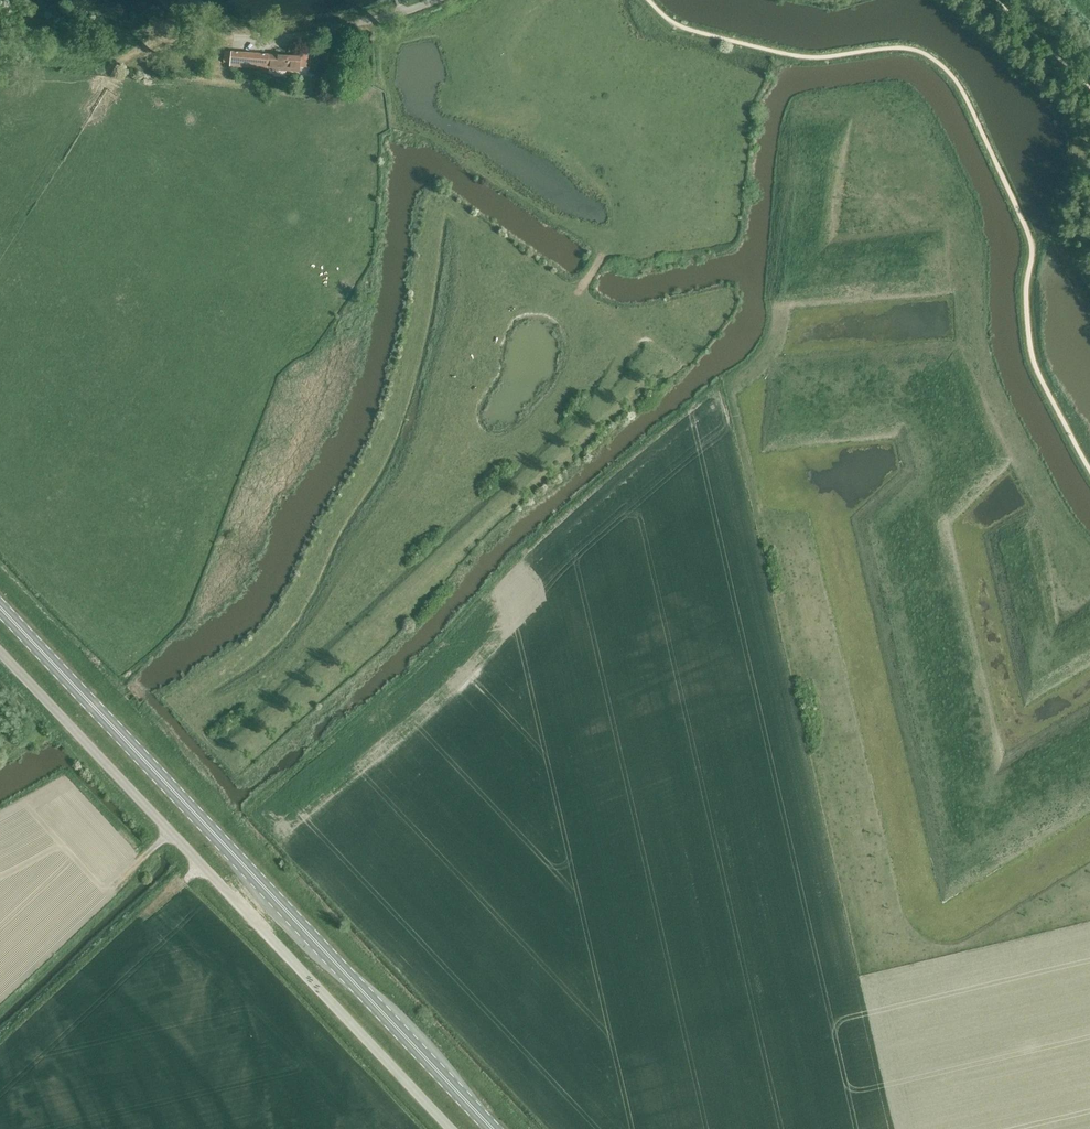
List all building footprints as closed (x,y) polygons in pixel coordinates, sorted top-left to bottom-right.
[(307,68),(308,54),(299,53),(299,57),(224,50),(223,62),(229,62),(229,65),(299,72),(299,67),(307,68)]
